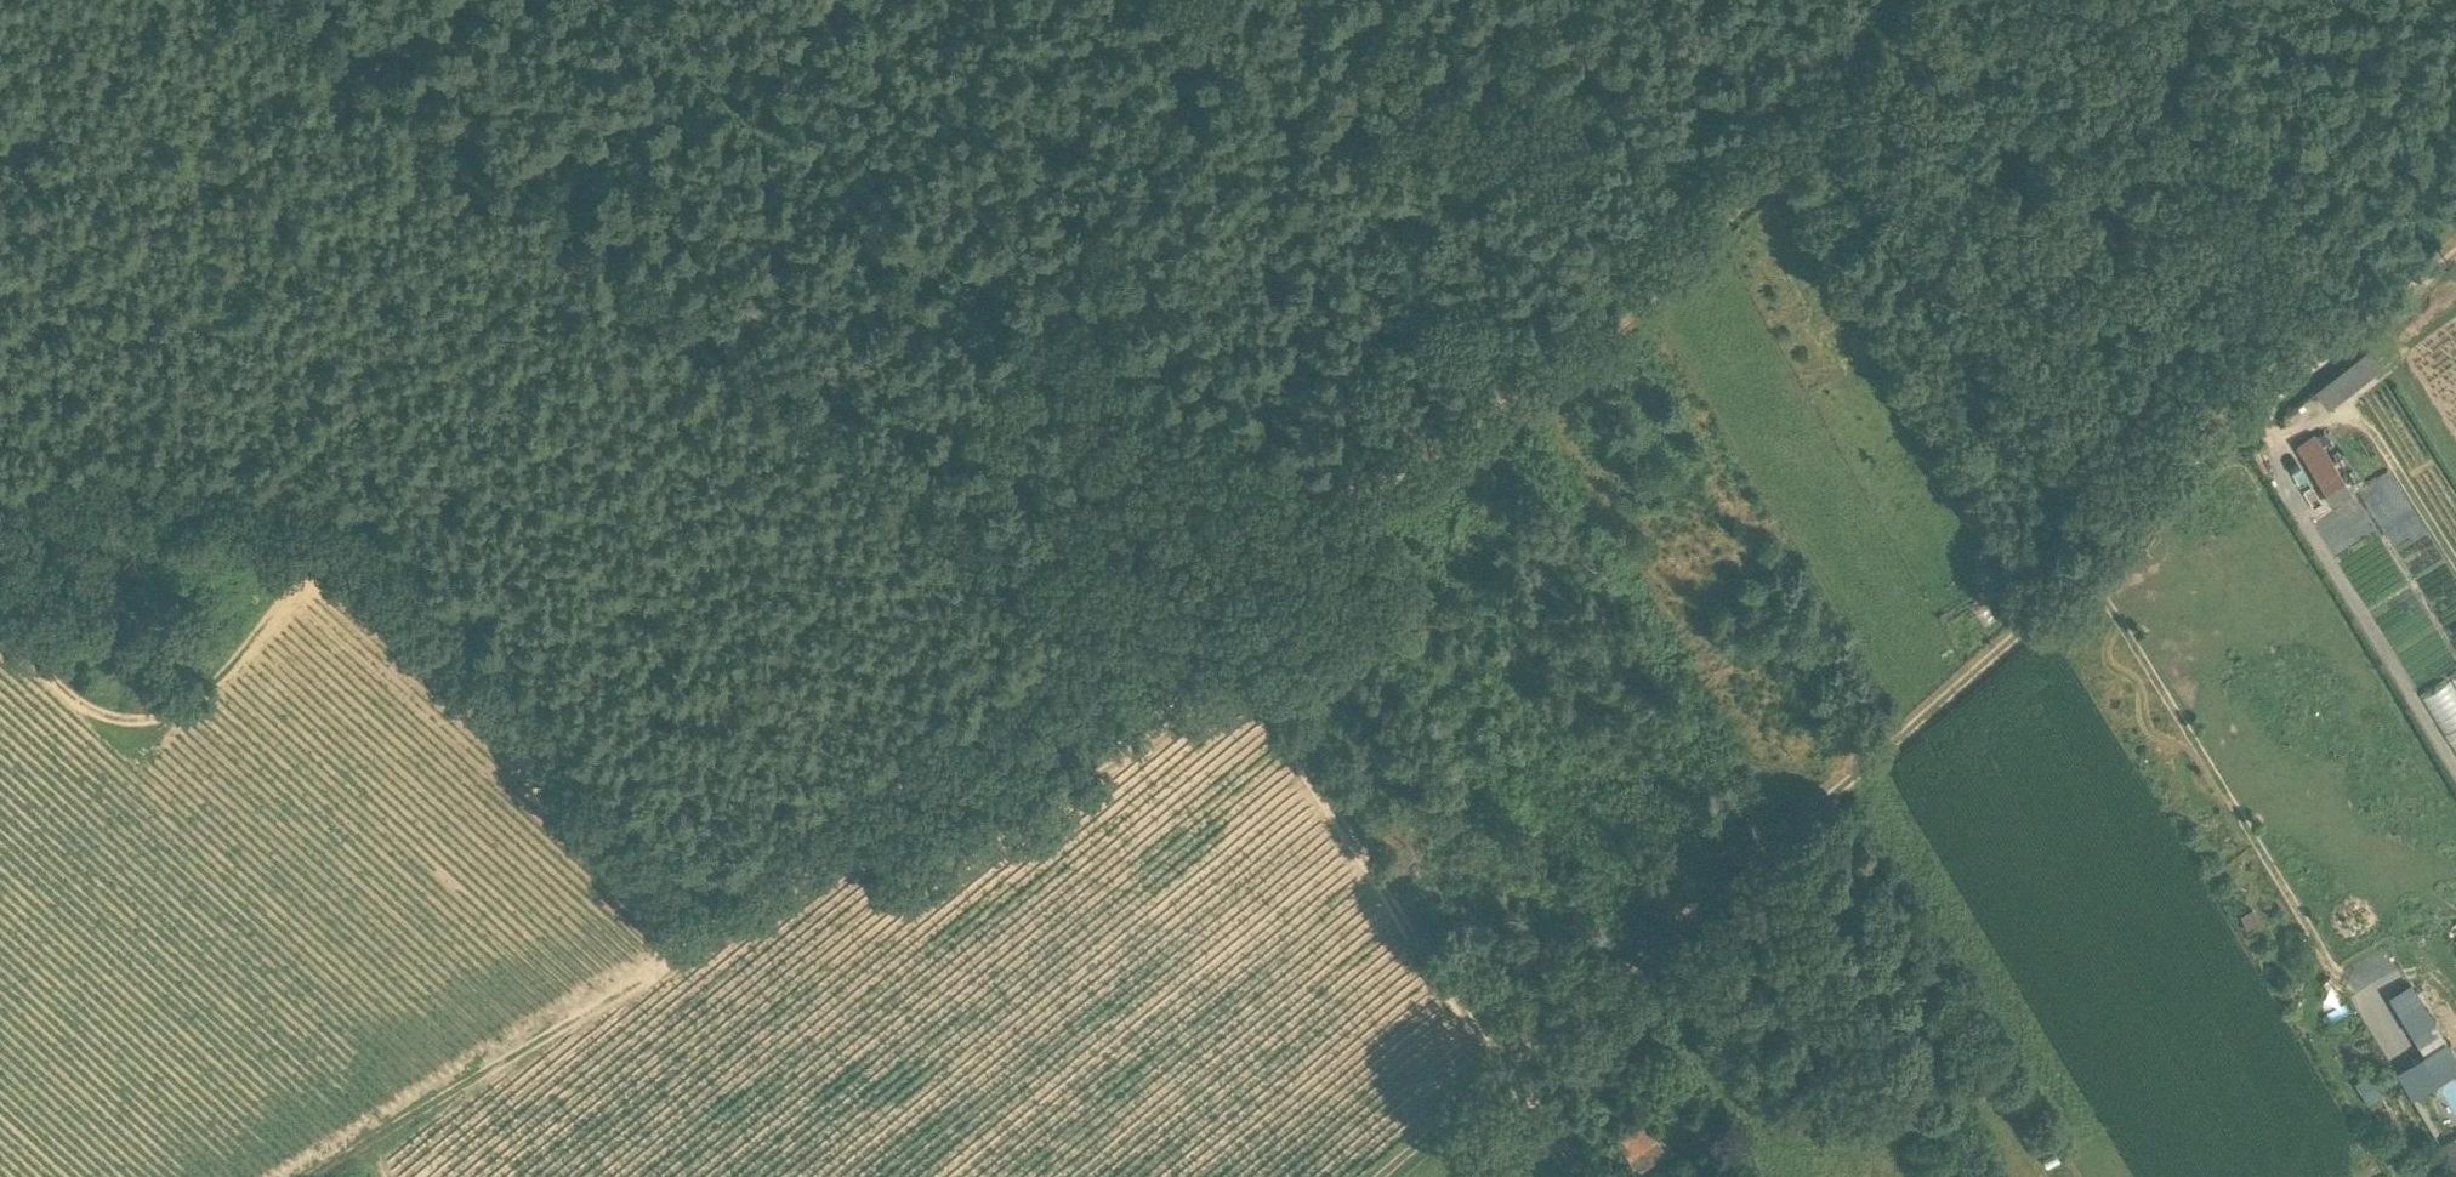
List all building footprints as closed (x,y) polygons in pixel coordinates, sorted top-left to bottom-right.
[(2318,438),(2297,450),(2334,512),(2355,500),(2318,438)] [(2455,756),(2455,697),(2454,693),(2428,709),(2455,756)] [(2421,994),(2452,1058),(2455,1056),(2455,1025),(2438,986),(2421,994)] [(2448,1058),(2425,1020),(2404,1033),(2427,1071),(2448,1058)] [(1631,1166),(1638,1176),(1679,1176),(1661,1148),(1631,1166)] [(2447,1158),(2455,1173),(2455,1153),(2447,1158)]
